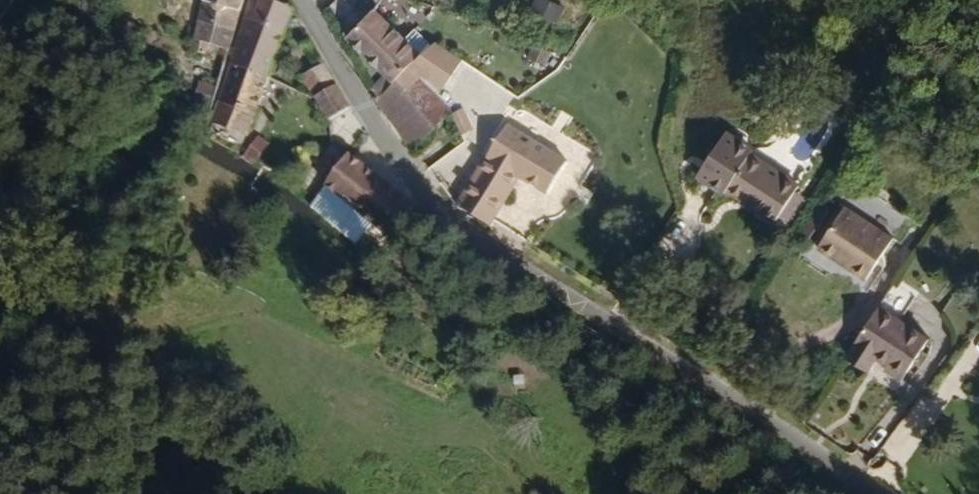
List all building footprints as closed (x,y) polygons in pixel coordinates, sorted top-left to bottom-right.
[(190,38),(206,43),(203,52),(227,59),(245,0),(202,0),(190,38)] [(234,63),(271,76),(293,12),(289,8),(263,0),(256,0),(234,63)] [(563,7),(550,0),(535,0),(530,10),(554,23),(563,7)] [(392,80),(429,42),(414,29),(404,39),(371,10),(347,42),(392,80)] [(440,88),(463,62),(434,42),(418,58),(412,66),(440,88)] [(271,76),(234,63),(212,125),(249,138),(271,76)] [(301,77),(313,99),(335,87),(323,65),(301,77)] [(403,89),(392,80),(372,98),(410,149),(449,109),(415,77),(403,89)] [(214,104),(217,86),(198,83),(195,102),(214,104)] [(344,130),(355,124),(335,87),(313,99),(326,124),(338,118),(344,130)] [(463,109),(452,114),(461,134),(472,129),(463,109)] [(491,229),(521,180),(546,195),(566,163),(505,126),(455,207),(491,229)] [(751,154),(753,152),(725,135),(699,177),(726,194),(728,190),(779,222),(802,185),(751,154)] [(255,168),(269,149),(256,140),(242,158),(255,168)] [(310,209),(363,248),(377,229),(398,244),(418,216),(344,162),(310,209)] [(868,282),(894,240),(843,209),(817,251),(868,282)] [(931,340),(879,308),(855,347),(859,350),(852,361),(874,374),(881,362),(891,368),(888,373),(905,383),(931,340)]
